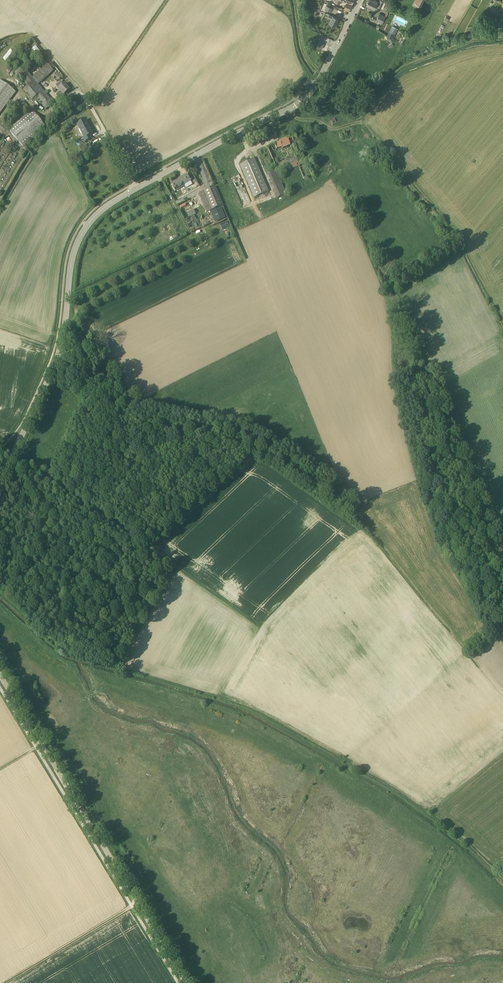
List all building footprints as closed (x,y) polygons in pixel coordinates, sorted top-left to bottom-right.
[(347,1),(344,9),(349,11),(352,4),(354,0),(344,0),(347,1)] [(373,0),(369,0),(367,5),(374,8),(376,6),(381,8),(384,2),(380,0),(379,4),(377,3),(378,2),(374,0),(373,0)] [(386,16),(380,13),(376,20),(382,23),(386,16)] [(339,18),(333,16),(333,17),(329,15),(328,18),(331,20),(330,23),(335,26),(339,18)] [(398,28),(393,25),(388,36),(393,39),(398,28)] [(38,55),(41,53),(36,45),(33,48),(38,55)] [(11,49),(3,58),(6,60),(14,52),(11,49)] [(52,71),(53,70),(55,67),(51,63),(48,65),(44,61),(29,74),(22,66),(16,72),(27,86),(23,89),(32,100),(35,97),(45,110),(53,103),(43,91),(42,91),(37,85),(53,71),(52,71)] [(0,80),(0,113),(15,92),(0,80)] [(69,91),(64,84),(58,89),(60,91),(56,95),(59,99),(69,91)] [(24,101),(18,107),(23,113),(29,108),(24,101)] [(31,110),(8,130),(23,146),(46,127),(31,110)] [(85,120),(78,124),(86,137),(84,138),(86,142),(91,139),(90,136),(93,134),(85,120)] [(290,145),(298,141),(296,136),(288,139),(280,142),(282,148),(290,145)] [(280,163),(275,165),(278,171),(282,169),(283,171),(290,168),(291,169),(299,165),(295,156),(280,162),(280,163)] [(269,191),(254,159),(240,165),(254,198),(269,191)] [(278,171),(269,174),(277,198),(286,195),(278,171)] [(187,174),(180,178),(180,179),(171,184),(175,191),(184,186),(184,185),(191,181),(187,174)] [(214,186),(203,191),(211,210),(222,205),(214,186)] [(221,207),(211,212),(215,222),(226,218),(221,207)] [(196,214),(194,209),(187,213),(190,218),(196,214)] [(227,221),(220,225),(222,230),(230,226),(227,221)]
